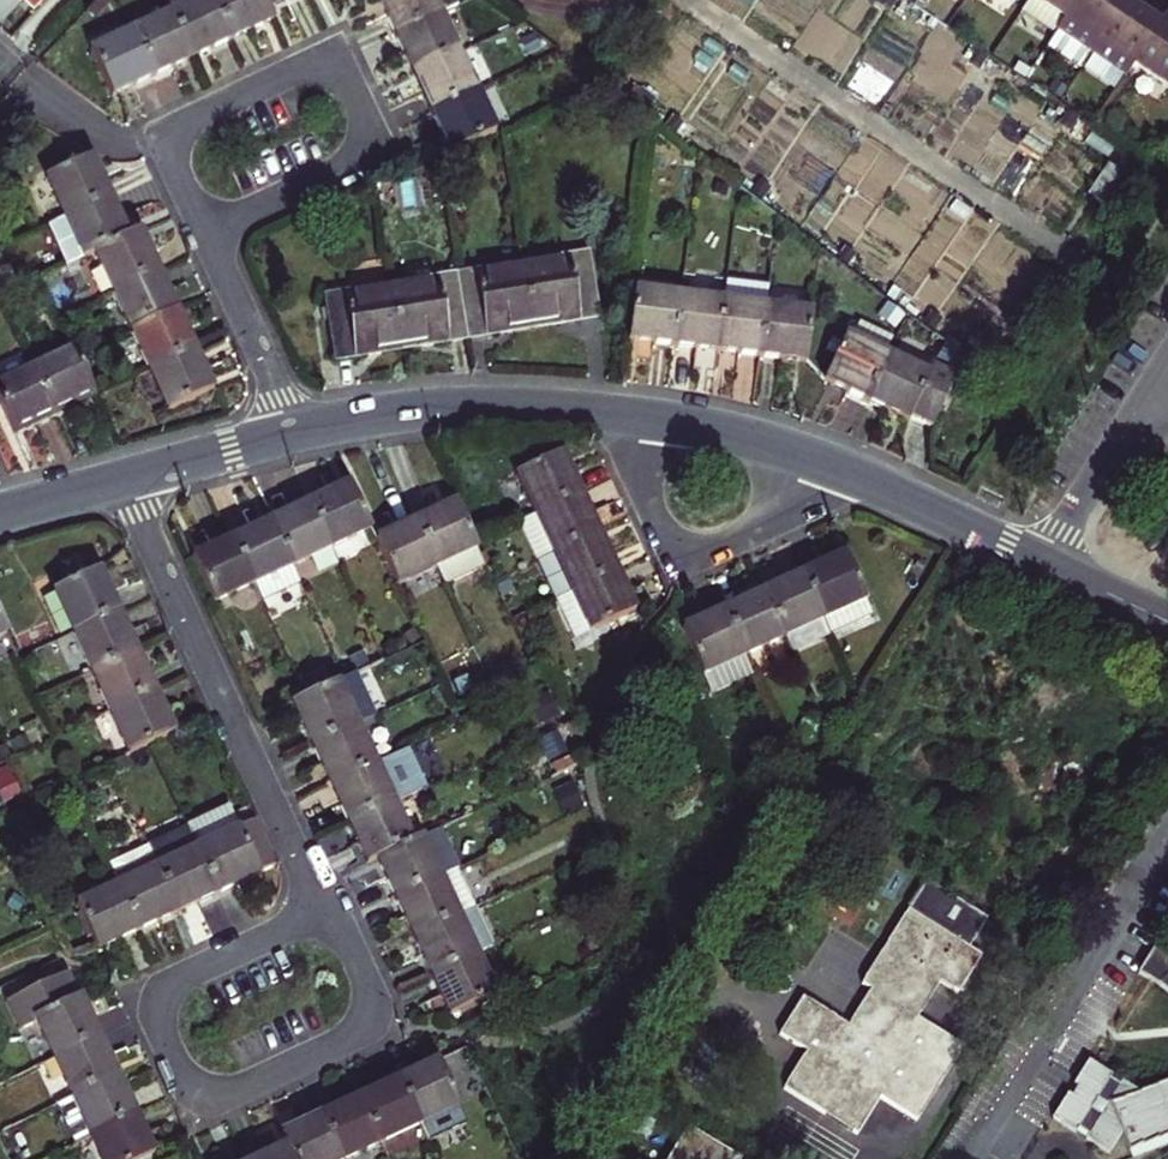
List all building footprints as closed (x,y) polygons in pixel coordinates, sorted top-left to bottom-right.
[(233,41),(214,0),(167,0),(174,16),(194,59),(214,50),(233,41)] [(233,41),(254,31),(275,22),(269,10),(265,0),(214,0),(233,41)] [(269,10),(289,0),(265,0),(269,10)] [(433,15),(426,0),(378,0),(385,15),(393,33),(433,15)] [(433,15),(457,3),(456,0),(426,0),(433,15)] [(1021,11),(1055,34),(1077,0),(1028,0),(1021,11)] [(1055,34),(1047,45),(1081,68),(1091,53),(1126,1),(1125,0),(1077,0),(1055,34)] [(1125,76),(1132,65),(1160,23),(1143,12),(1126,1),(1091,53),(1125,76)] [(1132,65),(1166,87),(1167,85),(1167,13),(1160,23),(1132,65)] [(433,15),(393,33),(403,52),(412,72),(451,54),(433,15)] [(175,68),(194,59),(174,16),(135,34),(155,77),(175,68)] [(133,87),(155,77),(135,34),(91,54),(111,97),(133,87)] [(987,60),(975,51),(967,65),(979,72),(987,60)] [(421,91),(430,111),(469,92),(451,54),(412,72),(421,91)] [(1030,71),(1019,63),(1013,72),(1024,80),(1030,71)] [(1066,89),(1054,81),(1047,92),(1059,100),(1066,89)] [(469,92),(430,111),(439,131),(449,151),(488,133),(469,92)] [(1078,121),(1066,113),(1057,127),(1069,134),(1078,121)] [(67,216),(109,196),(100,177),(92,158),(49,177),(67,216)] [(1089,197),(1112,206),(1125,174),(1103,165),(1089,197)] [(96,252),(128,237),(118,216),(109,196),(67,216),(47,224),(66,266),(96,252)] [(114,291),(157,270),(148,251),(139,232),(128,238),(128,237),(96,252),(114,291)] [(523,262),(533,327),(567,321),(601,315),(590,251),(523,262)] [(457,273),(467,338),(500,332),(533,327),(523,262),(457,273)] [(133,330),(175,311),(166,291),(157,270),(114,291),(133,330)] [(390,284),(401,348),(434,343),(467,338),(457,273),(390,284)] [(367,354),(401,348),(390,284),(323,295),(334,359),(367,354)] [(764,314),(767,294),(724,288),(721,309),(764,314)] [(650,343),(673,346),(678,304),(634,299),(628,341),(650,343)] [(694,349),(715,351),(721,309),(678,304),(673,346),(694,349)] [(896,331),(905,319),(905,318),(887,305),(877,318),(896,331)] [(737,354),(759,357),(764,314),(721,309),(715,351),(737,354)] [(152,369),(194,350),(184,330),(175,311),(133,330),(152,369)] [(923,323),(933,331),(942,319),(933,311),(923,323)] [(764,314),(759,357),(782,360),(805,363),(810,319),(764,314)] [(844,392),(865,401),(888,355),(895,340),(859,322),(851,340),(845,337),(824,382),(844,392)] [(194,350),(152,369),(172,411),(213,391),(203,371),(194,350)] [(33,371),(53,414),(74,404),(95,394),(77,357),(75,352),(33,371)] [(888,355),(865,401),(908,422),(910,419),(920,424),(931,429),(956,378),(932,366),(928,374),(888,355)] [(14,432),(33,423),(53,414),(33,371),(0,387),(0,403),(14,432)] [(536,513),(579,494),(570,474),(561,454),(518,474),(536,513)] [(310,504),(330,546),(371,528),(350,485),(330,494),(310,504)] [(987,499),(990,495),(983,491),(980,497),(987,499)] [(554,553),(597,533),(588,513),(579,494),(536,513),(554,553)] [(1004,501),(990,495),(987,499),(1002,506),(1004,501)] [(1002,506),(987,499),(985,503),(1000,510),(1002,506)] [(474,542),(456,503),(437,513),(417,522),(437,566),(446,586),(486,567),(474,542)] [(291,513),(271,522),(291,564),(330,546),(310,504),(291,513)] [(554,553),(536,513),(517,522),(554,601),(572,592),(554,553)] [(300,584),(291,564),(271,522),(251,531),(232,540),(251,583),(261,603),(300,584)] [(397,532),(377,541),(389,567),(397,585),(437,566),(417,522),(397,532)] [(572,592),(616,572),(607,552),(597,533),(554,553),(572,592)] [(212,601),(251,583),(232,540),(212,549),(193,559),(212,601)] [(803,576),(830,636),(874,617),(846,556),(825,566),(803,576)] [(71,632),(117,610),(108,591),(99,571),(52,592),(55,599),(70,630),(71,632)] [(625,592),(616,572),(572,592),(554,601),(572,640),(635,613),(625,592)] [(830,636),(803,576),(783,585),(764,593),(784,639),(791,654),(830,636)] [(784,639),(764,593),(744,602),(725,611),(745,656),(784,639)] [(70,630),(55,599),(46,603),(60,634),(70,630)] [(126,629),(117,610),(71,632),(89,671),(135,649),(126,629)] [(754,676),(745,656),(725,611),(703,620),(681,630),(703,678),(711,696),(754,676)] [(145,670),(135,649),(89,671),(109,712),(155,690),(145,670)] [(300,681),(308,697),(333,685),(326,669),(300,681)] [(311,747),(354,727),(377,716),(374,711),(383,706),(385,702),(371,671),(366,670),(333,685),(308,697),(305,699),(292,705),(301,726),(311,747)] [(109,712),(129,754),(148,745),(175,733),(165,712),(155,690),(109,712)] [(550,694),(530,703),(540,723),(560,714),(550,694)] [(330,786),(372,766),(354,727),(311,747),(320,767),(330,786)] [(555,735),(540,742),(548,758),(562,750),(555,735)] [(339,806),(348,825),(392,804),(423,790),(405,750),(372,766),(330,786),(339,806)] [(580,803),(571,784),(554,792),(563,811),(580,803)] [(366,864),(376,859),(410,843),(392,804),(348,825),(357,843),(366,864)] [(187,828),(217,895),(218,897),(240,887),(261,877),(277,869),(256,824),(240,832),(229,807),(186,827),(187,828)] [(385,879),(394,899),(460,867),(463,866),(445,827),(410,843),(376,859),(385,879)] [(148,848),(179,913),(198,904),(217,895),(187,828),(148,846),(148,848)] [(119,887),(139,931),(159,922),(179,913),(148,848),(109,865),(119,887)] [(412,937),(478,906),(460,867),(394,899),(403,918),(412,937)] [(581,872),(569,878),(576,893),(588,887),(581,872)] [(863,984),(873,989),(849,1026),(803,998),(780,1034),(808,1052),(785,1089),(858,1133),(880,1096),(918,1120),(964,1047),(917,1018),(940,981),(959,993),(981,956),(970,949),(988,920),(928,882),(863,984)] [(119,941),(139,931),(119,887),(77,906),(98,950),(119,941)] [(421,957),(431,976),(479,953),(495,946),(478,906),(412,937),(421,957)] [(992,947),(1006,931),(992,919),(978,936),(992,947)] [(1161,938),(1139,973),(1150,981),(1167,992),(1167,942),(1161,938)] [(479,953),(431,976),(440,996),(450,1017),(497,994),(479,953)] [(1020,970),(1008,963),(999,977),(1010,985),(1020,970)] [(34,1024),(52,1061),(98,1039),(83,1007),(68,975),(5,1005),(18,1031),(34,1024)] [(71,1099),(117,1078),(107,1058),(98,1039),(52,1061),(71,1099)] [(399,1080),(420,1124),(428,1140),(467,1121),(459,1105),(460,1104),(440,1061),(418,1071),(399,1080)] [(1112,1075),(1098,1067),(1089,1061),(1074,1084),(1079,1087),(1076,1093),(1073,1098),(1068,1095),(1054,1118),(1076,1132),(1079,1127),(1090,1134),(1087,1138),(1110,1153),(1122,1134),(1129,1150),(1167,1135),(1167,1082),(1140,1093),(1122,1082),(1119,1086),(1109,1080),(1112,1075)] [(126,1097),(117,1078),(71,1099),(56,1107),(74,1145),(89,1137),(135,1116),(126,1097)] [(379,1089),(360,1098),(381,1142),(420,1124),(399,1080),(379,1089)] [(321,1117),(341,1158),(343,1158),(381,1142),(360,1098),(341,1108),(321,1117)] [(135,1116),(89,1137),(100,1158),(146,1158),(153,1155),(144,1136),(135,1116)] [(287,1145),(293,1158),(341,1158),(321,1117),(302,1126),(282,1135),(287,1145)] [(688,1128),(669,1158),(739,1158),(688,1128)] [(258,1158),(293,1158),(287,1145),(267,1155),(258,1158)]
